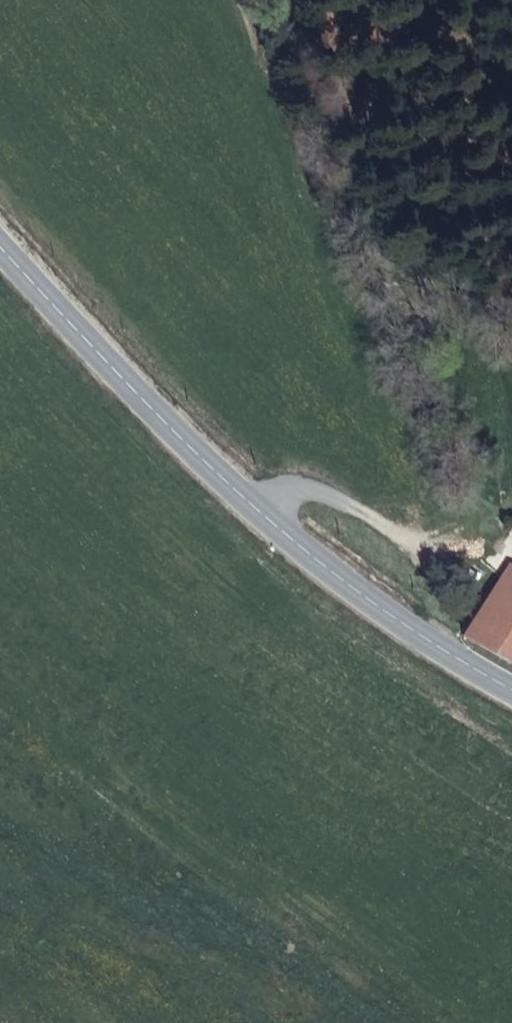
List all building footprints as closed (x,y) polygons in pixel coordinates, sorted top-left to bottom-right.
[(511,658),(511,561),(510,560),(469,630),(511,658)]
